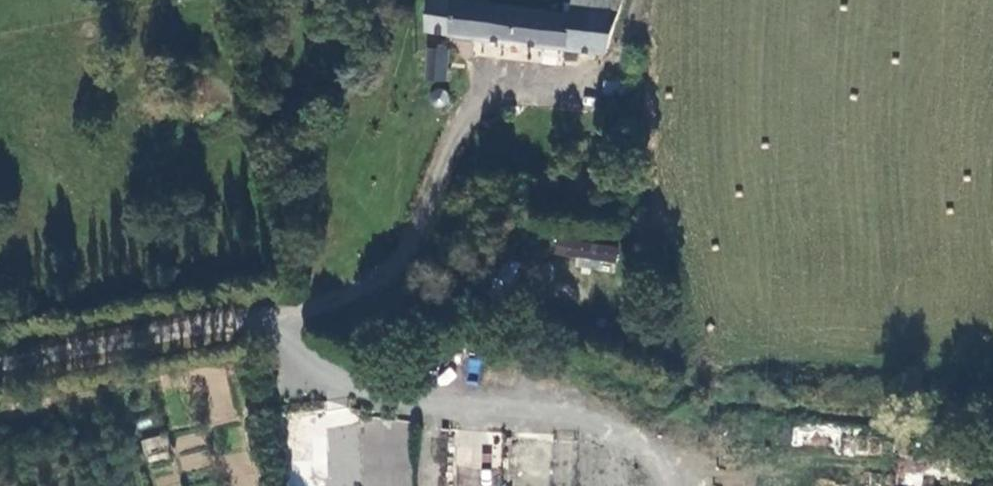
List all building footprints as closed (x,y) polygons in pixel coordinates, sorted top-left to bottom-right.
[(621,0),(572,0),(570,15),(490,6),(490,0),(471,0),(470,4),(432,0),(429,32),(602,55),(621,0)] [(445,81),(447,55),(429,52),(426,79),(445,81)] [(431,107),(448,105),(447,89),(430,91),(431,107)] [(555,238),(554,255),(578,257),(577,268),(616,271),(618,243),(555,238)] [(790,445),(866,453),(868,429),(793,422),(790,445)] [(153,485),(178,485),(170,457),(172,457),(165,433),(140,440),(153,485)] [(180,448),(182,469),(209,466),(208,446),(180,448)] [(876,481),(905,485),(915,485),(917,479),(878,472),(876,481)]
